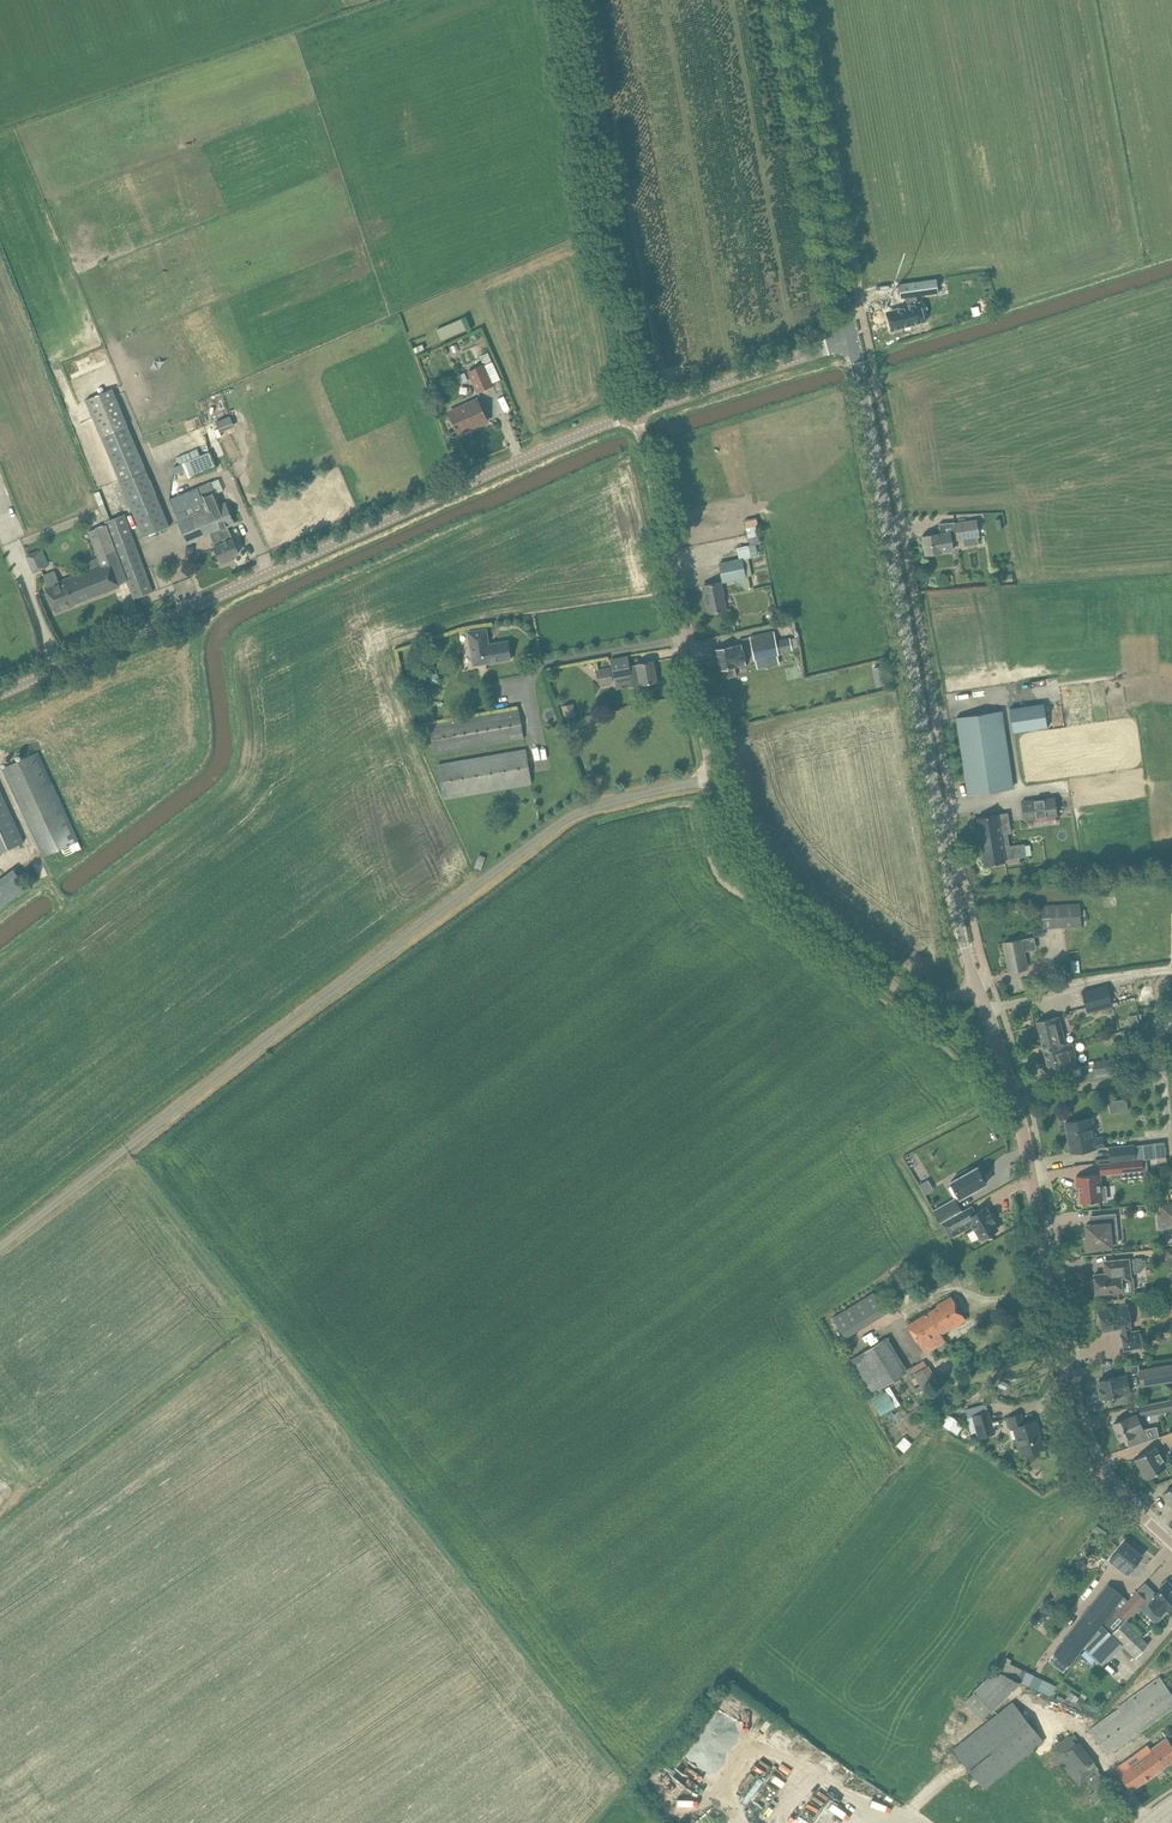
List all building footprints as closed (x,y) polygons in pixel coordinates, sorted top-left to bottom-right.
[(937,279),(899,284),(901,299),(939,293),(937,279)] [(892,315),(887,316),(892,331),(925,320),(919,302),(890,311),(892,315)] [(436,328),(440,339),(465,329),(460,317),(436,328)] [(483,364),(468,371),(477,391),(492,384),(491,383),(500,379),(488,353),(480,356),(483,365),(483,364)] [(464,373),(456,376),(459,382),(464,382),(468,381),(464,373)] [(143,537),(169,526),(111,389),(86,399),(143,537)] [(486,417),(478,399),(458,408),(459,411),(451,415),(459,433),(469,429),(467,426),(486,417)] [(187,429),(202,426),(200,417),(185,420),(187,429)] [(216,467),(210,452),(183,463),(189,477),(216,467)] [(180,523),(178,523),(187,544),(210,534),(220,530),(222,535),(230,531),(228,527),(234,524),(225,503),(217,507),(215,502),(218,501),(215,492),(211,481),(197,487),(203,503),(207,511),(180,523)] [(197,487),(170,499),(176,514),(203,503),(197,487)] [(153,592),(125,515),(107,521),(118,552),(117,553),(134,599),(153,592)] [(753,517),(743,520),(749,543),(759,540),(753,517)] [(979,536),(977,521),(956,524),(958,539),(979,536)] [(91,569),(65,579),(74,603),(119,586),(118,583),(126,580),(104,524),(88,531),(99,558),(88,562),(91,569)] [(220,530),(210,534),(215,546),(214,547),(216,550),(220,561),(221,564),(230,560),(228,557),(232,556),(239,553),(230,531),(222,535),(220,530)] [(953,549),(951,533),(937,535),(937,534),(923,536),(926,554),(940,552),(940,551),(953,549)] [(751,545),(737,547),(740,559),(744,558),(748,557),(754,556),(758,555),(756,544),(751,545)] [(49,566),(42,550),(39,551),(39,550),(27,555),(34,572),(46,567),(49,566)] [(731,561),(719,564),(723,581),(734,579),(735,579),(741,577),(743,585),(744,590),(751,589),(744,558),(740,559),(731,561)] [(1012,573),(1002,574),(1003,581),(1012,581),(1012,573)] [(75,605),(74,603),(64,579),(45,587),(55,613),(75,605)] [(726,609),(720,582),(703,585),(709,613),(726,609)] [(770,611),(767,617),(775,620),(777,614),(770,611)] [(474,631),(469,632),(470,643),(472,652),(474,664),(478,664),(498,660),(510,658),(507,642),(488,645),(485,629),(474,631)] [(774,632),(750,637),(755,658),(757,668),(780,663),(778,653),(779,653),(776,640),(774,632)] [(746,663),(742,645),(732,647),(732,646),(717,650),(721,668),(722,668),(724,678),(737,675),(735,665),(746,663)] [(627,656),(611,659),(615,679),(629,676),(631,686),(641,684),(657,681),(653,661),(637,664),(629,666),(627,656)] [(874,668),(877,686),(886,684),(883,666),(874,668)] [(613,683),(610,669),(597,672),(599,685),(613,683)] [(1027,706),(1018,707),(1019,708),(1010,709),(1010,708),(1013,732),(1048,727),(1044,703),(1035,704),(1035,705),(1027,706)] [(573,704),(562,706),(565,718),(576,715),(573,704)] [(524,738),(519,710),(429,725),(434,754),(524,738)] [(969,795),(1012,789),(1000,710),(979,713),(979,714),(971,715),(967,715),(967,716),(958,717),(957,717),(969,795)] [(532,783),(526,750),(438,765),(443,798),(532,783)] [(74,843),(34,754),(3,768),(43,857),(74,843)] [(0,791),(0,853),(23,842),(0,791)] [(1024,820),(1057,816),(1055,797),(1022,801),(1024,820)] [(1005,862),(998,814),(977,817),(985,865),(1005,862)] [(1026,856),(1024,844),(1009,846),(1011,858),(1026,856)] [(26,887),(10,867),(0,875),(0,907),(26,887)] [(1043,929),(1081,925),(1080,903),(1041,906),(1043,929)] [(1036,949),(1034,937),(1004,943),(1006,956),(1007,956),(1010,971),(1028,968),(1025,952),(1036,949)] [(1062,961),(1063,973),(1079,972),(1079,960),(1062,961)] [(1082,992),(1088,1012),(1110,1006),(1105,986),(1082,992)] [(1036,1022),(1043,1050),(1066,1044),(1059,1016),(1036,1022)] [(1078,1067),(1072,1043),(1066,1044),(1066,1045),(1043,1050),(1049,1071),(1064,1067),(1065,1070),(1078,1067)] [(1116,1060),(1094,1063),(1096,1073),(1117,1070),(1116,1060)] [(1117,1100),(1109,1101),(1111,1113),(1119,1112),(1117,1100)] [(1104,1146),(1102,1138),(1093,1139),(1089,1118),(1065,1122),(1071,1152),(1094,1148),(1104,1146)] [(1164,1142),(1110,1147),(1111,1158),(1111,1162),(1145,1159),(1146,1159),(1158,1157),(1166,1157),(1164,1142)] [(1145,1159),(1111,1162),(1112,1173),(1134,1171),(1134,1175),(1147,1174),(1145,1159)] [(969,1171),(967,1169),(958,1174),(959,1177),(951,1181),(960,1198),(986,1183),(977,1166),(969,1171)] [(1088,1175),(1076,1176),(1078,1191),(1080,1191),(1081,1202),(1087,1202),(1088,1204),(1094,1203),(1095,1201),(1103,1200),(1100,1174),(1088,1175)] [(954,1198),(933,1210),(941,1223),(957,1214),(962,1211),(956,1201),(954,1198)] [(1171,1223),(1171,1204),(1160,1205),(1162,1224),(1171,1223)] [(957,1214),(941,1223),(949,1237),(966,1228),(967,1228),(972,1225),(980,1239),(998,1229),(993,1220),(994,1220),(991,1213),(990,1213),(986,1207),(975,1213),(972,1206),(972,1205),(962,1211),(957,1214)] [(1098,1248),(1112,1246),(1111,1232),(1118,1232),(1116,1213),(1100,1215),(1101,1223),(1086,1225),(1087,1239),(1085,1239),(1086,1251),(1098,1250),(1098,1248)] [(1142,1258),(1133,1259),(1134,1269),(1136,1269),(1142,1263),(1142,1259),(1142,1258)] [(1093,1278),(1092,1280),(1092,1288),(1095,1290),(1096,1290),(1096,1293),(1108,1292),(1121,1291),(1124,1294),(1133,1293),(1135,1290),(1134,1277),(1130,1274),(1129,1259),(1121,1260),(1109,1261),(1104,1261),(1105,1273),(1094,1274),(1095,1278),(1093,1278)] [(958,1277),(951,1265),(933,1276),(940,1287),(958,1277)] [(845,1338),(886,1313),(873,1292),(832,1318),(845,1338)] [(945,1340),(941,1333),(965,1319),(951,1296),(936,1305),(938,1307),(908,1325),(924,1352),(945,1340)] [(1131,1326),(1127,1304),(1098,1309),(1102,1331),(1121,1328),(1122,1333),(1121,1333),(1124,1350),(1142,1347),(1139,1330),(1131,1331),(1130,1326),(1131,1326)] [(888,1337),(850,1360),(870,1394),(908,1371),(888,1337)] [(916,1393),(936,1381),(927,1366),(924,1362),(911,1370),(920,1384),(913,1388),(916,1393)] [(1138,1370),(1141,1387),(1171,1382),(1171,1364),(1138,1370)] [(1111,1378),(1099,1380),(1103,1398),(1115,1395),(1118,1395),(1131,1392),(1130,1390),(1130,1386),(1127,1375),(1125,1375),(1123,1376),(1114,1378),(1114,1377),(1111,1378)] [(945,1403),(951,1395),(940,1386),(933,1393),(945,1403)] [(881,1415),(896,1406),(887,1391),(872,1400),(881,1415)] [(1171,1411),(1171,1399),(1138,1406),(1141,1417),(1171,1411)] [(980,1437),(995,1433),(988,1411),(973,1416),(980,1437)] [(1136,1413),(1114,1423),(1121,1440),(1126,1438),(1129,1447),(1147,1441),(1145,1429),(1143,1429),(1136,1413)] [(948,1414),(941,1424),(958,1434),(964,1425),(948,1414)] [(1009,1417),(1008,1418),(1011,1428),(1014,1427),(1021,1454),(1032,1451),(1043,1448),(1043,1447),(1038,1430),(1036,1420),(1024,1424),(1021,1414),(1009,1417)] [(897,1445),(904,1452),(912,1443),(904,1436),(897,1445)] [(1167,1466),(1155,1446),(1135,1459),(1142,1471),(1140,1472),(1144,1478),(1146,1477),(1147,1478),(1167,1466)] [(1164,1493),(1171,1504),(1171,1487),(1164,1493)] [(1105,1534),(1110,1527),(1099,1520),(1094,1527),(1105,1534)] [(1127,1574),(1142,1555),(1140,1553),(1142,1551),(1133,1544),(1131,1546),(1125,1541),(1110,1560),(1127,1574)] [(1147,1601),(1161,1617),(1171,1607),(1171,1585),(1167,1580),(1159,1587),(1160,1589),(1147,1601)] [(1083,1616),(1048,1660),(1063,1672),(1087,1643),(1102,1624),(1115,1607),(1123,1596),(1108,1584),(1083,1616)] [(1102,1624),(1087,1643),(1102,1658),(1116,1643),(1122,1648),(1124,1646),(1125,1647),(1122,1650),(1131,1659),(1134,1655),(1136,1657),(1148,1645),(1123,1621),(1127,1618),(1139,1606),(1146,1600),(1138,1591),(1128,1600),(1123,1596),(1115,1607),(1117,1608),(1104,1625),(1102,1624)] [(1043,1602),(1040,1611),(1046,1613),(1049,1603),(1043,1602)] [(1057,1686),(1026,1672),(1009,1663),(1011,1660),(1005,1656),(997,1672),(1020,1682),(1038,1691),(1050,1697),(1057,1686)] [(1087,1726),(1105,1754),(1171,1711),(1171,1693),(1162,1677),(1087,1726)] [(1014,1701),(951,1746),(981,1788),(1044,1743),(1014,1701)] [(1072,1733),(1050,1750),(1072,1778),(1094,1760),(1072,1733)] [(1171,1761),(1171,1744),(1167,1737),(1151,1749),(1148,1745),(1116,1768),(1131,1790),(1171,1761)]
